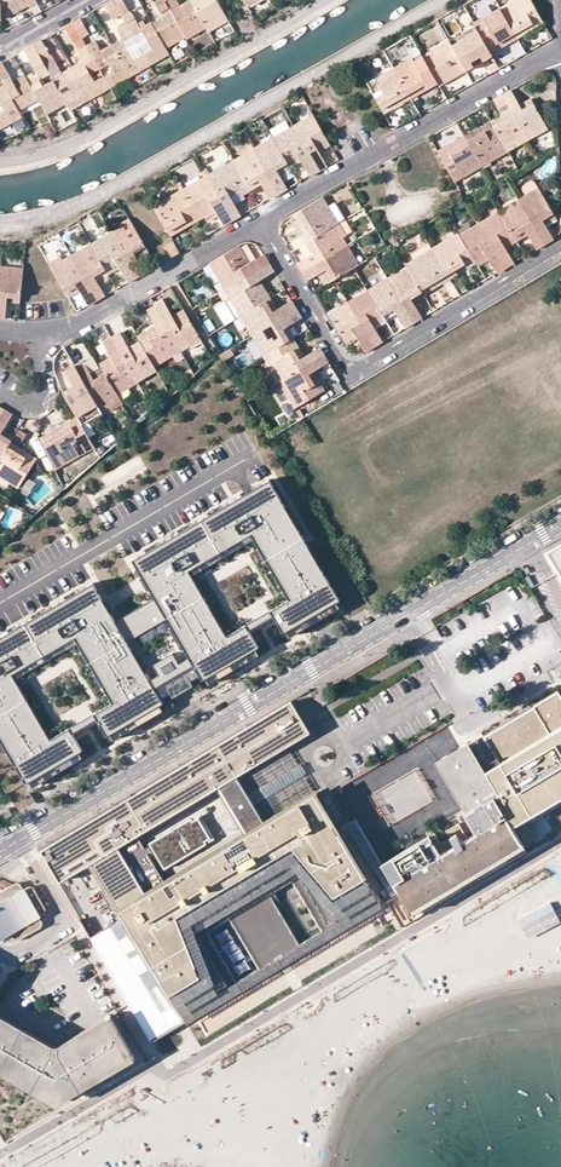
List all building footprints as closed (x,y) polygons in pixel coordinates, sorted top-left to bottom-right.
[(0,7),(10,7),(14,13),(28,5),(29,7),(37,3),(36,0),(0,0),(0,7)] [(104,4),(112,18),(120,14),(112,0),(111,0),(104,4)] [(122,0),(112,0),(120,14),(125,23),(138,46),(147,41),(151,48),(142,53),(147,61),(149,65),(169,53),(166,47),(163,43),(152,23),(151,21),(145,24),(143,20),(137,23),(135,18),(132,13),(127,10),(122,0)] [(164,0),(156,0),(154,1),(160,12),(163,16),(152,23),(163,43),(183,32),(164,0)] [(183,32),(185,37),(186,38),(206,27),(191,0),(186,0),(179,4),(177,0),(164,0),(183,32)] [(216,0),(191,0),(206,27),(209,31),(228,20),(216,0)] [(502,12),(519,2),(518,0),(512,0),(500,7),(502,12)] [(519,2),(502,12),(517,38),(525,33),(523,28),(532,23),(534,28),(543,23),(542,20),(530,0),(518,0),(519,2)] [(482,17),(485,21),(502,12),(500,7),(482,17)] [(517,38),(502,12),(485,21),(482,17),(473,22),(475,25),(491,53),(499,48),(497,43),(506,37),(509,42),(517,38)] [(82,37),(88,33),(80,18),(73,22),(82,37)] [(142,53),(134,58),(129,50),(138,46),(125,23),(116,28),(122,38),(112,44),(127,72),(147,61),(142,53)] [(534,28),(532,23),(523,28),(525,33),(534,28)] [(492,56),(491,53),(475,25),(448,40),(451,45),(465,71),(473,66),(471,61),(479,57),(482,61),(492,56)] [(206,27),(186,38),(188,42),(209,31),(206,27)] [(163,43),(166,47),(185,37),(183,32),(163,43)] [(497,43),(499,48),(509,42),(506,37),(497,43)] [(41,40),(33,44),(42,60),(46,68),(49,73),(53,80),(65,101),(68,105),(88,94),(72,67),(62,73),(51,54),(50,55),(41,40)] [(86,45),(99,68),(107,63),(112,70),(103,75),(107,83),(127,72),(112,44),(101,50),(95,40),(86,45)] [(431,50),(434,54),(451,45),(448,40),(431,50)] [(147,41),(138,46),(142,53),(151,48),(147,41)] [(43,86),(39,79),(49,73),(46,68),(42,60),(33,44),(24,50),(37,73),(33,75),(26,79),(35,94),(38,99),(45,113),(65,101),(53,80),(43,86)] [(86,45),(77,51),(83,61),(72,67),(88,94),(107,83),(103,75),(94,80),(89,73),(99,68),(86,45)] [(457,76),(465,71),(451,45),(434,54),(431,50),(421,55),(437,83),(438,86),(448,81),(445,76),(455,71),(457,76)] [(142,53),(138,46),(129,50),(134,58),(142,53)] [(412,58),(414,63),(397,72),(411,98),(437,83),(421,55),(420,53),(412,58)] [(471,61),(473,66),(482,61),(479,57),(471,61)] [(414,63),(412,58),(394,68),(397,72),(414,63)] [(127,72),(130,76),(149,65),(147,61),(127,72)] [(16,106),(35,94),(26,79),(25,76),(23,74),(12,80),(2,62),(0,63),(0,78),(16,106)] [(397,72),(394,68),(376,78),(379,82),(397,72)] [(445,76),(448,81),(457,76),(455,71),(445,76)] [(107,83),(110,87),(130,76),(127,72),(107,83)] [(393,108),(390,103),(400,98),(402,103),(411,98),(397,72),(379,82),(376,78),(367,82),(384,113),(393,108)] [(1,105),(3,110),(0,112),(0,124),(19,112),(18,110),(16,106),(0,78),(0,105),(1,105)] [(88,94),(90,99),(110,87),(107,83),(88,94)] [(527,140),(547,129),(533,103),(522,109),(519,104),(511,89),(501,95),(527,140)] [(38,99),(35,94),(16,106),(18,110),(38,99)] [(90,99),(88,94),(68,106),(70,110),(90,99)] [(503,119),(492,125),(505,147),(516,140),(519,145),(527,140),(501,95),(493,100),(501,115),(503,119)] [(390,103),(393,108),(402,103),(400,98),(390,103)] [(519,104),(522,109),(533,103),(530,98),(519,104)] [(45,113),(48,117),(68,106),(68,105),(65,101),(45,113)] [(22,117),(19,112),(0,124),(0,129),(22,117)] [(313,115),(293,126),(318,171),(327,166),(318,151),(316,146),(327,140),(313,115)] [(490,121),(492,125),(503,119),(501,115),(490,121)] [(464,136),(478,161),(495,152),(499,156),(508,152),(505,147),(492,125),(490,121),(482,125),(484,131),(475,136),(472,131),(464,136)] [(472,131),(475,136),(484,131),(482,125),(472,131)] [(287,135),(275,141),(287,163),(299,156),(302,161),(310,175),(318,171),(293,126),(285,131),(287,135)] [(273,138),(275,141),(287,135),(285,131),(273,138)] [(456,140),(458,145),(449,150),(446,145),(437,151),(454,182),(463,176),(461,171),(478,161),(464,136),(456,140)] [(262,144),(264,147),(275,141),(273,138),(262,144)] [(316,146),(318,151),(329,145),(327,140),(316,146)] [(446,145),(449,150),(458,145),(456,140),(446,145)] [(519,145),(516,140),(505,147),(508,152),(519,145)] [(253,149),(262,163),(279,194),(287,189),(279,174),(276,169),(287,163),(275,141),(264,147),(262,144),(253,149)] [(279,194),(262,163),(253,149),(244,154),(247,158),(236,164),(247,185),(258,179),(261,184),(270,199),(279,194)] [(478,161),(481,166),(499,156),(495,152),(478,161)] [(247,158),(244,154),(233,160),(236,164),(247,158)] [(287,163),(290,168),(302,161),(299,156),(287,163)] [(223,166),(225,170),(236,164),(233,160),(223,166)] [(481,166),(478,161),(461,171),(463,176),(481,166)] [(290,168),(287,163),(276,169),(279,174),(290,168)] [(247,185),(236,164),(225,170),(223,166),(206,175),(232,221),(241,216),(230,197),(240,191),(242,195),(250,190),(247,185)] [(198,180),(201,185),(183,195),(197,220),(205,216),(202,211),(212,206),(218,215),(224,226),(232,221),(206,175),(198,180)] [(247,185),(250,190),(261,184),(258,179),(247,185)] [(180,190),(183,195),(201,185),(198,180),(180,190)] [(528,194),(538,188),(534,182),(531,181),(519,188),(524,196),(528,194)] [(528,194),(530,199),(541,193),(538,188),(528,194)] [(171,195),(174,200),(156,210),(170,235),(179,231),(177,227),(186,221),(188,225),(197,220),(183,195),(180,190),(171,195)] [(524,196),(519,199),(546,244),(554,239),(544,224),(542,220),(553,213),(541,193),(530,199),(528,194),(524,196)] [(153,205),(156,210),(174,200),(171,195),(153,205)] [(298,223),(303,221),(309,231),(304,233),(309,241),(330,228),(335,225),(324,208),(328,205),(323,197),(293,215),(298,223)] [(512,209),(501,216),(514,236),(525,230),(527,235),(537,249),(546,244),(519,199),(509,205),(512,209)] [(335,225),(338,223),(328,205),(324,208),(335,225)] [(512,209),(509,205),(498,211),(501,216),(512,209)] [(205,216),(207,221),(218,215),(212,206),(202,211),(205,216)] [(501,216),(498,211),(487,218),(490,222),(501,216)] [(542,220),(544,224),(556,217),(553,213),(542,220)] [(503,244),(514,236),(501,216),(490,222),(487,218),(478,223),(505,268),(514,263),(505,248),(503,244)] [(133,226),(130,221),(120,227),(122,232),(133,226)] [(177,227),(179,231),(188,225),(186,221),(177,227)] [(303,221),(298,223),(304,233),(309,231),(303,221)] [(299,236),(304,233),(298,223),(294,226),(299,236)] [(497,273),(505,268),(478,223),(470,228),(473,233),(462,240),(474,260),(485,254),(488,258),(497,273)] [(335,225),(330,228),(336,239),(341,236),(335,225)] [(144,272),(137,258),(134,252),(145,247),(133,226),(122,232),(120,227),(111,232),(137,277),(144,272)] [(336,239),(330,228),(309,241),(316,252),(311,255),(297,263),(302,272),(347,245),(341,236),(336,239)] [(473,233),(470,228),(459,235),(462,240),(473,233)] [(527,235),(525,230),(514,236),(517,241),(527,235)] [(128,282),(137,277),(111,232),(101,237),(104,242),(93,248),(105,269),(116,262),(119,267),(128,282)] [(457,274),(454,269),(464,264),(467,268),(476,263),(474,260),(462,240),(459,235),(458,233),(449,238),(452,243),(434,253),(449,279),(457,274)] [(503,244),(505,248),(517,241),(514,236),(503,244)] [(104,242),(101,237),(90,243),(93,248),(104,242)] [(431,248),(434,253),(452,243),(449,238),(431,248)] [(171,258),(181,252),(174,240),(165,246),(171,258)] [(309,241),(304,243),(311,255),(316,252),(309,241)] [(108,273),(105,269),(93,248),(90,243),(71,255),(96,301),(105,295),(97,280),(108,273)] [(352,253),(347,245),(302,272),(306,279),(307,281),(321,272),(326,269),(332,281),(334,279),(354,267),(347,256),(352,253)] [(238,246),(214,260),(224,278),(219,280),(225,289),(270,263),(265,254),(248,263),(244,266),(239,256),(243,254),(238,246)] [(147,252),(145,247),(134,252),(137,258),(147,252)] [(414,258),(417,263),(434,253),(431,248),(414,258)] [(352,253),(347,256),(354,267),(359,264),(352,253)] [(449,279),(434,253),(417,263),(414,258),(405,264),(407,266),(410,271),(422,292),(424,294),(432,289),(430,284),(439,278),(442,283),(449,279)] [(243,254),(239,256),(244,266),(248,263),(243,254)] [(488,258),(485,254),(474,260),(476,263),(477,265),(488,258)] [(63,260),(65,265),(53,271),(65,292),(76,286),(79,291),(88,306),(89,305),(96,301),(71,255),(63,260)] [(65,265),(63,260),(51,267),(53,271),(65,265)] [(214,260),(209,263),(219,280),(224,278),(214,260)] [(105,269),(108,273),(119,267),(116,262),(105,269)] [(265,289),(259,292),(254,283),(259,280),(274,271),(270,263),(225,289),(230,298),(234,296),(244,313),(265,301),(270,298),(265,289)] [(7,297),(20,298),(22,273),(9,272),(10,267),(0,266),(0,318),(5,319),(7,302),(7,297)] [(396,273),(398,277),(410,271),(407,266),(396,273)] [(328,283),(332,281),(326,269),(321,272),(328,283)] [(422,318),(411,299),(422,292),(410,271),(398,277),(396,273),(387,278),(414,323),(422,318)] [(99,280),(105,292),(112,288),(106,276),(99,280)] [(370,295),(383,315),(394,309),(396,314),(405,328),(414,323),(387,278),(378,283),(381,288),(370,295)] [(430,284),(432,289),(442,283),(439,278),(430,284)] [(259,292),(265,289),(259,280),(254,283),(259,292)] [(367,290),(370,295),(381,288),(378,283),(367,290)] [(79,291),(76,286),(65,292),(68,297),(79,291)] [(356,296),(359,301),(370,295),(367,290),(356,296)] [(80,293),(70,298),(75,308),(85,303),(80,293)] [(383,315),(370,295),(359,301),(356,296),(347,302),(374,347),(383,341),(374,327),(372,322),(383,315)] [(240,316),(244,313),(234,296),(230,298),(240,316)] [(270,298),(265,301),(272,312),(276,309),(270,298)] [(189,346),(187,342),(198,335),(186,314),(175,320),(172,316),(162,299),(153,304),(154,306),(180,351),(189,346)] [(247,327),(252,335),(296,308),(292,300),(276,309),(272,312),(265,301),(244,313),(251,324),(247,327)] [(330,318),(343,339),(354,332),(357,337),(365,352),(374,347),(347,302),(338,307),(341,311),(330,318)] [(148,336),(145,331),(137,336),(139,340),(142,345),(154,366),(173,355),(176,361),(178,361),(180,360),(182,359),(183,358),(184,357),(180,351),(154,306),(147,311),(154,322),(149,325),(148,329),(148,330),(150,334),(148,336)] [(328,314),(330,318),(341,311),(338,307),(328,314)] [(257,343),(261,341),(268,353),(288,340),(282,330),(287,327),(302,318),(296,308),(252,335),(257,343)] [(396,314),(394,309),(383,315),(386,320),(396,314)] [(172,316),(175,320),(186,314),(183,310),(172,316)] [(247,327),(251,324),(244,313),(240,316),(247,327)] [(386,320),(383,315),(372,322),(374,327),(386,320)] [(287,327),(282,330),(288,340),(292,338),(287,327)] [(343,339),(346,343),(357,337),(354,332),(343,339)] [(120,333),(111,337),(137,383),(146,378),(143,373),(154,366),(142,345),(131,351),(128,346),(120,333)] [(187,342),(189,346),(200,340),(198,335),(187,342)] [(105,373),(107,376),(114,389),(125,382),(128,388),(137,383),(111,337),(102,343),(110,357),(113,362),(102,368),(103,369),(105,373)] [(292,338),(288,340),(268,353),(264,355),(280,381),(324,355),(320,348),(304,356),(299,359),(294,349),(298,347),(292,338)] [(142,345),(139,340),(128,346),(131,351),(142,345)] [(264,355),(268,353),(261,341),(257,343),(254,345),(261,357),(264,355)] [(298,347),(294,349),(299,359),(304,356),(298,347)] [(231,349),(221,355),(224,361),(235,355),(231,349)] [(280,381),(295,407),(323,390),(312,372),(328,362),(324,355),(280,381)] [(99,363),(102,368),(113,362),(110,357),(99,363)] [(109,405),(107,400),(118,395),(117,394),(114,389),(107,376),(105,373),(94,379),(92,376),(83,361),(75,366),(100,411),(109,405)] [(80,423),(100,411),(75,366),(65,371),(73,386),(76,390),(65,396),(77,417),(80,423)] [(143,373),(146,378),(157,372),(154,366),(143,373)] [(92,376),(94,379),(105,373),(103,369),(92,376)] [(114,389),(117,394),(128,388),(125,382),(114,389)] [(63,392),(65,396),(76,390),(73,386),(63,392)] [(120,399),(118,395),(107,400),(109,405),(120,399)] [(4,409),(0,415),(0,460),(11,442),(12,440),(1,433),(3,429),(12,415),(6,411),(4,409)] [(77,417),(51,432),(67,462),(94,447),(80,423),(77,417)] [(3,429),(1,433),(12,440),(15,436),(3,429)] [(11,442),(0,460),(0,471),(12,478),(9,483),(18,488),(37,458),(28,453),(25,457),(18,452),(20,448),(11,442)] [(20,448),(18,452),(25,457),(28,453),(20,448)] [(9,483),(12,478),(0,471),(0,477),(9,483)] [(269,481),(256,489),(242,497),(223,508),(209,516),(193,525),(179,533),(160,544),(146,552),(132,560),(141,577),(149,591),(154,599),(115,621),(110,613),(102,599),(93,583),(79,591),(65,599),(46,610),(32,618),(15,627),(2,635),(0,636),(0,740),(6,751),(25,783),(28,781),(78,752),(81,750),(72,733),(96,720),(105,736),(109,735),(159,706),(163,704),(160,699),(170,693),(189,683),(199,677),(201,681),(205,679),(255,650),(258,648),(248,631),(273,617),(282,634),(286,633),(336,604),(339,602),(321,570),(308,548),(298,531),(285,508),(269,481)] [(241,495),(242,497),(256,489),(255,487),(241,495)] [(209,516),(223,508),(222,506),(208,514),(209,516)] [(288,506),(285,508),(298,531),(302,529),(288,506)] [(178,531),(179,533),(193,525),(192,523),(178,531)] [(145,550),(146,552),(160,544),(159,542),(145,550)] [(547,552),(560,575),(560,544),(547,552)] [(311,546),(308,548),(321,570),(324,568),(311,546)] [(147,592),(149,591),(141,577),(139,578),(147,592)] [(64,597),(65,599),(79,591),(78,589),(64,597)] [(104,598),(102,599),(110,613),(112,612),(104,598)] [(339,609),(336,604),(286,633),(289,638),(339,609)] [(46,610),(45,608),(31,616),(32,618),(46,610)] [(0,633),(2,635),(15,627),(14,625),(0,633)] [(258,656),(255,650),(205,679),(208,685),(258,656)] [(191,687),(189,683),(170,693),(172,698),(191,687)] [(558,692),(550,696),(560,714),(560,696),(558,692)] [(477,761),(497,795),(494,797),(513,829),(534,816),(534,815),(530,809),(560,791),(560,714),(550,696),(483,736),(493,752),(477,761)] [(132,846),(95,868),(142,947),(178,1008),(165,1015),(111,924),(102,930),(102,931),(105,935),(93,941),(150,1040),(308,945),(380,903),(341,837),(336,829),(315,793),(265,823),(254,804),(248,795),(237,777),(288,747),(287,745),(309,732),(301,717),(296,720),(294,716),(298,713),(291,702),(148,788),(136,795),(139,801),(136,803),(133,797),(82,827),(43,851),(52,866),(69,856),(74,852),(84,868),(92,864),(112,852),(129,842),(138,836),(196,802),(219,788),(246,834),(230,843),(213,853),(166,881),(157,887),(150,875),(132,846)] [(162,711),(159,706),(109,735),(112,740),(162,711)] [(287,745),(288,747),(310,734),(309,732),(287,745)] [(513,829),(494,797),(497,795),(477,761),(467,744),(439,761),(446,773),(468,811),(467,812),(465,813),(474,829),(493,863),(523,845),(513,829)] [(251,793),(262,787),(267,796),(257,802),(266,817),(311,790),(302,775),(297,766),(288,751),(242,778),(251,793)] [(81,758),(78,752),(28,781),(32,786),(81,758)] [(299,764),(297,766),(302,775),(305,774),(299,765),(299,764)] [(460,797),(446,773),(445,774),(458,798),(460,797)] [(372,792),(386,822),(424,804),(411,774),(372,792)] [(254,804),(257,802),(267,796),(262,787),(251,793),(248,795),(254,804)] [(530,809),(534,815),(560,799),(560,791),(530,809)] [(468,811),(460,797),(458,798),(467,812),(468,811)] [(8,809),(2,812),(7,819),(12,816),(8,809)] [(547,817),(537,822),(544,835),(554,831),(547,817)] [(351,831),(356,839),(390,895),(398,890),(382,863),(364,834),(355,818),(338,828),(336,829),(341,837),(351,831)] [(493,863),(476,833),(471,835),(466,838),(457,824),(446,830),(450,836),(440,842),(436,835),(430,839),(428,836),(382,863),(398,890),(410,911),(493,863)] [(95,868),(132,846),(150,875),(157,887),(166,881),(157,866),(138,836),(129,842),(112,852),(92,864),(95,868)] [(498,870),(528,852),(523,845),(493,863),(498,870)] [(74,852),(69,856),(78,872),(84,868),(74,852)] [(78,872),(69,856),(52,866),(61,881),(78,872)] [(414,918),(498,870),(493,863),(410,911),(414,918)] [(2,939),(8,935),(11,939),(13,940),(15,941),(17,941),(39,928),(41,926),(42,924),(41,921),(40,917),(43,915),(45,913),(45,911),(46,908),(35,889),(32,888),(30,888),(26,888),(23,889),(23,888),(22,887),(21,885),(20,884),(18,883),(16,884),(0,893),(0,938),(2,939)] [(91,936),(93,941),(105,935),(102,931),(102,930),(91,936)] [(59,1047),(55,1046),(0,1014),(0,1072),(60,1106),(139,1061),(113,1016),(64,1046),(59,1047)]
